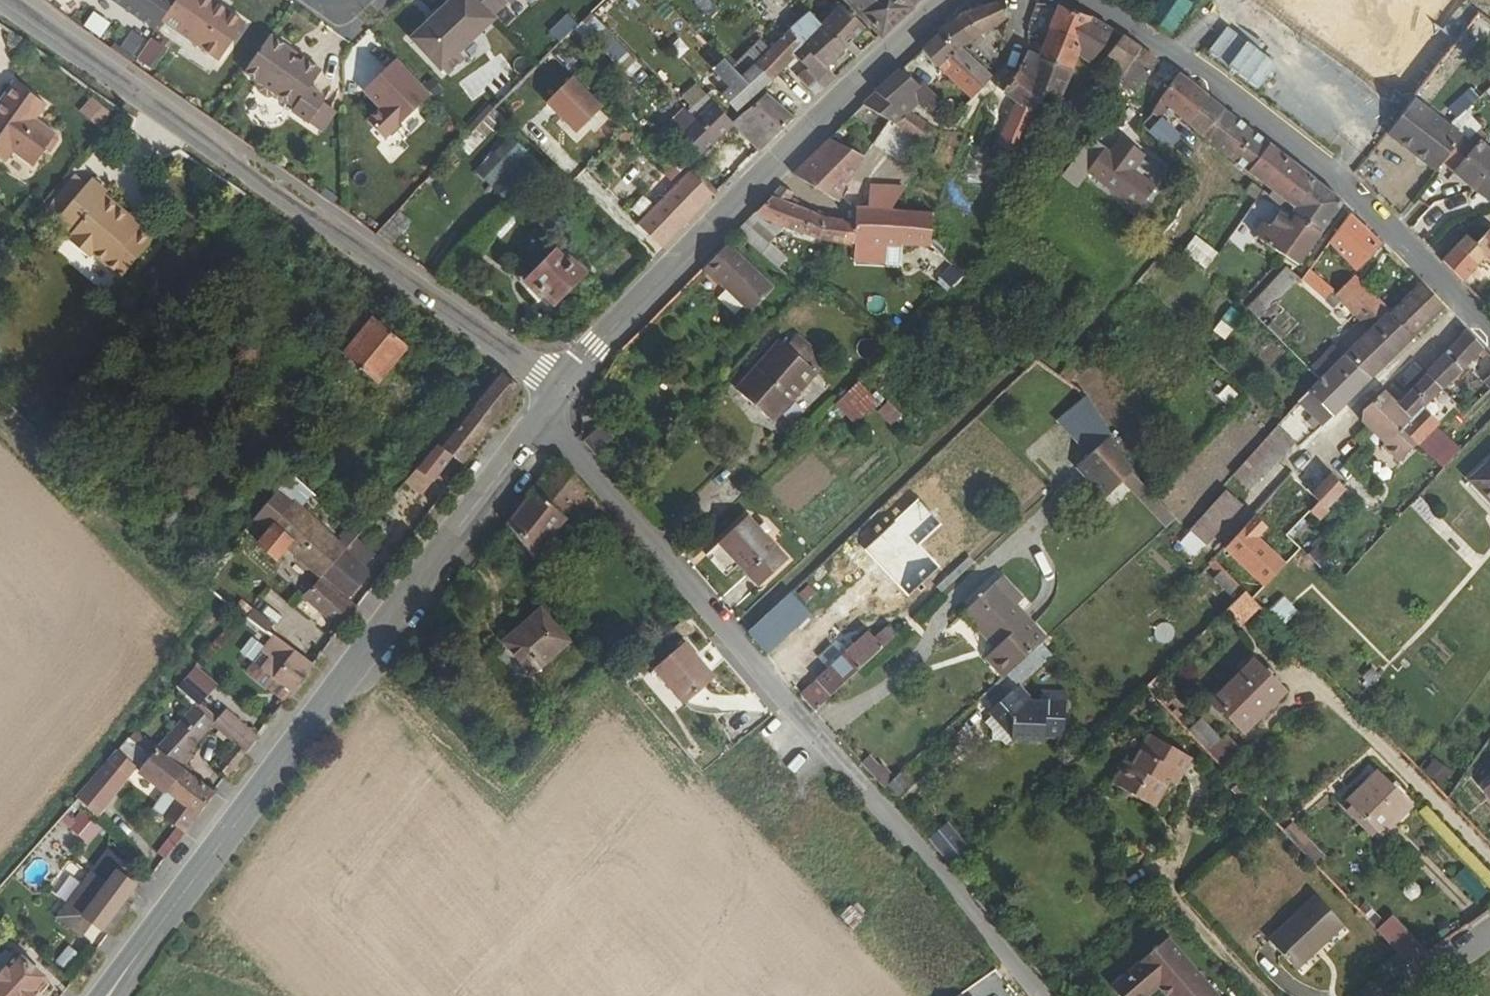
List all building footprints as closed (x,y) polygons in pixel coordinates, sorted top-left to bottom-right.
[(153,34),(159,25),(177,0),(104,0),(153,34)] [(203,0),(177,0),(159,25),(217,65),(242,28),(221,13),(217,18),(212,14),(216,9),(203,0)] [(470,0),(456,0),(408,43),(440,78),(449,70),(454,75),(465,66),(459,60),(495,28),(470,0)] [(491,20),(503,10),(494,0),(473,0),(491,20)] [(503,10),(507,13),(521,0),(494,0),(503,10)] [(521,0),(529,8),(537,0),(521,0)] [(864,22),(879,34),(915,0),(842,0),(864,22)] [(970,42),(995,67),(999,54),(993,51),(978,36),(1010,17),(1004,0),(963,14),(956,19),(970,42)] [(1167,35),(1188,3),(1184,0),(1154,0),(1142,17),(1167,35)] [(851,42),(865,27),(839,2),(824,17),(822,15),(818,20),(846,47),(856,58),(862,53),(851,42)] [(1092,17),(1059,5),(1045,42),(1078,54),(1077,55),(1090,64),(1104,47),(1113,31),(1092,17)] [(221,13),(216,9),(212,14),(217,18),(221,13)] [(791,29),(790,30),(805,47),(796,56),(808,70),(807,71),(816,81),(824,89),(836,77),(826,68),(846,47),(818,20),(811,13),(804,19),(798,23),(791,29)] [(798,23),(804,19),(799,13),(793,18),(798,23)] [(592,14),(576,28),(590,43),(594,38),(605,28),(592,14)] [(82,30),(100,41),(110,26),(92,15),(82,30)] [(557,46),(576,29),(566,18),(547,35),(557,46)] [(961,48),(970,42),(956,19),(939,32),(941,34),(923,50),(939,69),(940,68),(961,48)] [(630,75),(641,64),(605,28),(594,38),(630,75)] [(756,65),(771,79),(796,56),(805,47),(790,30),(770,50),(756,65)] [(1119,64),(1112,74),(1112,75),(1137,93),(1158,62),(1123,36),(1107,56),(1109,56),(1119,64)] [(148,39),(135,63),(151,72),(164,48),(148,39)] [(756,65),(770,50),(761,39),(732,68),(742,78),(756,65)] [(1078,54),(1045,42),(1039,58),(1032,76),(1049,90),(1048,91),(1060,101),(1077,55),(1078,54)] [(265,43),(239,80),(253,89),(252,91),(253,99),(262,105),(268,104),(270,102),(271,102),(290,115),(287,119),(304,131),(318,111),(318,104),(305,95),(316,78),(297,65),(295,70),(282,61),(285,57),(265,43)] [(961,48),(940,68),(972,99),(992,78),(961,48)] [(1032,76),(1039,58),(1028,52),(1015,77),(1008,73),(997,88),(1017,102),(997,144),(1019,155),(1035,114),(1033,112),(1048,91),(1049,90),(1032,76)] [(1119,64),(1109,56),(1106,72),(1112,74),(1119,64)] [(297,65),(285,57),(282,61),(295,70),(297,65)] [(426,94),(390,57),(379,68),(380,71),(372,80),(369,78),(357,89),(374,107),(361,119),(378,138),(426,94)] [(771,79),(756,65),(742,78),(732,68),(724,59),(714,69),(731,87),(723,96),(737,111),(759,91),(771,79)] [(926,91),(900,70),(886,83),(903,95),(907,98),(908,97),(917,104),(931,114),(940,103),(927,89),(926,91)] [(799,78),(808,88),(816,81),(807,71),(799,78)] [(1188,124),(1208,97),(1192,84),(1178,74),(1149,116),(1140,125),(1166,149),(1178,136),(1160,118),(1169,107),(1188,124)] [(575,132),(602,106),(572,75),(545,101),(575,132)] [(1096,89),(1107,97),(1114,87),(1103,79),(1096,89)] [(815,97),(824,89),(816,81),(808,88),(815,97)] [(59,141),(58,135),(36,120),(47,105),(13,82),(3,97),(8,101),(0,112),(0,159),(6,163),(13,153),(34,167),(44,153),(51,152),(59,141)] [(886,83),(876,93),(896,105),(903,95),(886,83)] [(693,108),(707,95),(697,84),(683,97),(693,108)] [(1449,109),(1458,119),(1466,111),(1480,98),(1471,89),(1449,109)] [(876,93),(863,105),(896,125),(909,113),(910,112),(917,104),(908,97),(907,98),(903,95),(896,105),(876,93)] [(686,109),(672,123),(702,155),(733,125),(761,152),(795,118),(765,94),(733,123),(715,104),(697,121),(688,112),(686,109)] [(697,121),(715,104),(707,95),(693,108),(688,112),(697,121)] [(3,97),(0,101),(0,112),(8,101),(3,97)] [(1188,124),(1203,137),(1225,110),(1208,97),(1188,124)] [(111,114),(93,99),(82,112),(99,127),(111,114)] [(1436,172),(1443,163),(1463,136),(1450,126),(1415,99),(1388,134),(1436,172)] [(1214,146),(1236,119),(1225,110),(1203,137),(1214,146)] [(1481,128),(1466,111),(1458,119),(1450,126),(1463,136),(1469,141),(1479,130),(1481,128)] [(923,143),(933,127),(910,112),(909,113),(896,125),(923,143)] [(1249,172),(1270,145),(1236,119),(1214,146),(1249,172)] [(1473,189),(1489,169),(1489,151),(1481,143),(1486,137),(1479,130),(1469,141),(1463,136),(1443,163),(1454,172),(1473,189)] [(527,151),(511,136),(476,172),(492,187),(527,151)] [(1106,148),(1087,173),(1138,211),(1157,186),(1135,170),(1146,156),(1121,137),(1110,152),(1106,148)] [(865,157),(829,139),(794,175),(839,203),(846,185),(865,157)] [(1270,145),(1249,172),(1273,190),(1296,208),(1314,180),(1270,145)] [(528,152),(493,188),(509,203),(544,167),(528,152)] [(1473,189),(1489,201),(1489,169),(1473,189)] [(661,248),(712,195),(687,173),(638,228),(661,248)] [(73,177),(56,197),(68,207),(85,186),(73,177)] [(92,254),(121,278),(151,242),(138,231),(141,226),(105,196),(107,193),(91,179),(85,186),(68,207),(56,197),(47,208),(59,217),(57,221),(72,233),(70,235),(73,237),(69,241),(89,258),(92,254)] [(1340,199),(1314,180),(1296,208),(1292,214),(1322,234),(1343,204),(1340,199)] [(794,194),(781,186),(755,213),(762,217),(778,224),(784,226),(819,239),(846,244),(847,222),(822,217),(797,207),(788,203),(791,198),(794,194)] [(853,210),(853,223),(854,223),(853,245),(856,245),(856,244),(887,245),(901,246),(903,246),(903,245),(931,247),(932,214),(890,211),(905,189),(871,187),(870,209),(855,208),(853,210)] [(1273,190),(1269,196),(1283,207),(1292,214),(1296,208),(1273,190)] [(788,203),(797,207),(799,201),(791,198),(788,203)] [(1289,218),(1292,214),(1283,207),(1279,213),(1289,218)] [(402,213),(379,237),(394,248),(415,226),(402,213)] [(770,243),(784,226),(778,224),(762,217),(755,213),(737,232),(761,253),(770,243)] [(1299,266),(1322,234),(1292,214),(1289,218),(1279,213),(1270,227),(1266,223),(1256,237),(1299,266)] [(1380,243),(1350,214),(1329,243),(1355,270),(1380,243)] [(854,223),(853,223),(847,222),(846,244),(852,245),(853,245),(854,223)] [(1489,229),(1477,244),(1467,235),(1442,262),(1462,282),(1486,255),(1489,259),(1489,229)] [(1205,270),(1218,254),(1196,237),(1183,254),(1205,270)] [(726,242),(703,266),(750,311),(773,288),(726,242)] [(787,259),(770,243),(761,253),(779,269),(787,259)] [(886,263),(887,245),(856,244),(856,245),(855,262),(886,263)] [(901,264),(901,246),(887,245),(886,263),(901,264)] [(562,267),(550,254),(521,286),(533,298),(535,297),(548,308),(578,277),(565,264),(562,267)] [(1258,319),(1298,276),(1286,265),(1246,307),(1258,319)] [(942,277),(953,287),(963,277),(952,266),(942,277)] [(1309,270),(1302,279),(1325,300),(1332,292),(1334,290),(1309,270)] [(1389,314),(1390,313),(1355,278),(1337,297),(1340,300),(1370,331),(1371,330),(1372,331),(1389,314)] [(1390,313),(1389,314),(1414,337),(1445,307),(1421,283),(1419,285),(1390,313)] [(1333,308),(1340,300),(1337,297),(1332,292),(1325,300),(1333,308)] [(1226,345),(1240,316),(1227,310),(1213,338),(1226,345)] [(407,346),(365,311),(335,348),(377,382),(407,346)] [(1370,331),(1344,355),(1370,380),(1401,349),(1414,337),(1389,314),(1372,331),(1371,330),(1370,331)] [(1266,327),(1281,341),(1285,337),(1271,322),(1266,327)] [(1425,375),(1397,404),(1412,420),(1401,430),(1417,444),(1435,426),(1437,423),(1422,409),(1478,354),(1483,358),(1488,353),(1467,330),(1425,375)] [(736,389),(772,421),(816,372),(814,370),(810,367),(820,355),(797,334),(786,346),(780,340),(736,389)] [(1333,345),(1323,355),(1334,365),(1344,356),(1333,345)] [(810,367),(814,370),(824,359),(820,355),(810,367)] [(1319,380),(1297,403),(1312,417),(1307,422),(1314,429),(1319,424),(1322,427),(1370,380),(1344,355),(1344,356),(1334,365),(1323,355),(1309,369),(1319,380)] [(462,463),(521,388),(503,374),(497,373),(417,469),(431,481),(453,457),(462,463)] [(878,401),(859,382),(837,404),(856,423),(878,401)] [(1401,430),(1412,420),(1397,404),(1384,391),(1363,411),(1362,422),(1385,444),(1382,447),(1399,463),(1417,444),(1401,430)] [(1098,413),(1088,397),(1075,406),(1086,424),(1098,413)] [(901,416),(888,402),(878,412),(891,425),(901,416)] [(1277,426),(1282,420),(1272,410),(1258,425),(1269,435),(1277,426)] [(1112,434),(1098,413),(1086,424),(1080,430),(1093,444),(1097,448),(1112,434)] [(1279,427),(1277,426),(1269,435),(1233,475),(1249,491),(1295,443),(1279,427)] [(1443,468),(1461,450),(1435,426),(1417,444),(1443,468)] [(581,447),(592,459),(609,443),(599,431),(581,447)] [(1125,458),(1112,434),(1097,448),(1079,465),(1093,480),(1097,477),(1111,492),(1124,480),(1133,471),(1125,458)] [(1079,465),(1097,448),(1093,444),(1075,461),(1079,465)] [(1470,481),(1489,502),(1489,461),(1470,481)] [(554,462),(507,525),(534,561),(567,518),(588,492),(565,464),(554,462)] [(1133,471),(1124,480),(1133,489),(1141,481),(1133,471)] [(292,474),(255,518),(270,530),(259,544),(277,559),(287,547),(322,578),(344,553),(353,543),(360,535),(352,527),(342,538),(343,539),(339,544),(300,508),(314,494),(292,474)] [(1327,508),(1345,489),(1332,475),(1312,496),(1319,502),(1310,512),(1319,520),(1329,511),(1327,508)] [(1111,492),(1097,477),(1093,480),(1108,495),(1111,492)] [(720,491),(700,507),(712,520),(731,504),(720,491)] [(1225,491),(1190,530),(1207,545),(1242,506),(1225,491)] [(588,492),(567,518),(573,523),(581,511),(588,516),(598,503),(588,492)] [(1437,515),(1420,496),(1411,505),(1428,524),(1437,515)] [(382,509),(363,532),(375,542),(394,520),(382,509)] [(719,542),(759,586),(787,559),(765,535),(758,528),(747,516),(719,542)] [(1267,527),(1254,516),(1225,549),(1265,586),(1285,565),(1257,538),(1267,527)] [(764,522),(758,528),(765,535),(770,529),(764,522)] [(375,542),(363,532),(360,535),(353,543),(365,554),(375,542)] [(344,553),(322,578),(345,597),(367,573),(344,553)] [(1219,575),(1224,570),(1215,560),(1210,566),(1219,575)] [(951,567),(946,561),(941,565),(946,571),(951,567)] [(943,592),(969,567),(964,563),(938,587),(943,592)] [(1229,595),(1239,586),(1224,570),(1219,575),(1214,580),(1229,595)] [(1007,596),(1013,590),(1001,577),(995,583),(1007,596)] [(341,629),(358,608),(345,597),(322,578),(302,597),(341,629)] [(1041,643),(1046,638),(1015,605),(1021,599),(1013,590),(1007,596),(995,583),(963,612),(997,648),(1001,652),(990,662),(1005,677),(1041,643)] [(1242,623),(1260,606),(1246,592),(1228,609),(1242,623)] [(790,593),(747,632),(766,654),(810,614),(790,593)] [(1283,624),(1296,612),(1283,597),(1269,610),(1283,624)] [(261,604),(247,622),(268,637),(281,619),(261,604)] [(503,642),(533,675),(570,642),(541,609),(503,642)] [(796,696),(810,712),(894,633),(886,624),(872,636),(866,629),(860,634),(850,644),(823,669),(796,696)] [(285,702),(313,666),(273,635),(246,673),(285,702)] [(815,659),(823,669),(850,644),(845,639),(838,646),(834,642),(815,659)] [(684,643),(654,669),(684,704),(715,678),(684,643)] [(1052,655),(1041,643),(1005,677),(983,697),(993,708),(989,712),(993,715),(1012,736),(1012,739),(1044,740),(1044,736),(1064,737),(1065,691),(1041,691),(1041,699),(1030,699),(1018,686),(1052,655)] [(990,662),(1001,652),(997,648),(987,657),(990,662)] [(1214,701),(1244,731),(1284,692),(1254,661),(1214,701)] [(198,711),(218,689),(194,668),(174,690),(198,711)] [(1363,676),(1371,685),(1380,677),(1372,668),(1363,676)] [(160,817),(181,835),(212,793),(175,765),(184,754),(181,751),(207,720),(189,706),(145,757),(133,771),(173,800),(160,817)] [(234,742),(245,751),(255,737),(220,712),(211,723),(234,742)] [(1012,736),(993,715),(986,722),(992,730),(992,739),(1002,740),(1006,744),(1012,739),(1012,736)] [(1200,719),(1187,732),(1207,753),(1220,740),(1200,719)] [(1113,783),(1155,807),(1169,781),(1176,785),(1191,757),(1150,734),(1132,765),(1126,761),(1113,783)] [(1220,740),(1207,753),(1224,771),(1242,754),(1224,736),(1220,740)] [(109,753),(133,771),(145,757),(122,739),(109,753)] [(218,763),(227,773),(245,751),(234,742),(218,763)] [(109,753),(104,759),(126,778),(133,771),(109,753)] [(1430,764),(1424,780),(1444,788),(1451,772),(1430,764)] [(1411,807),(1376,769),(1344,799),(1380,837),(1411,807)] [(879,790),(890,802),(907,785),(896,773),(879,790)] [(1244,801),(1248,797),(1237,785),(1232,790),(1244,801)] [(75,806),(59,823),(88,848),(103,831),(75,806)] [(923,839),(947,866),(964,850),(940,823),(923,839)] [(1283,832),(1299,850),(1309,841),(1292,824),(1283,832)] [(1299,850),(1313,864),(1322,855),(1309,841),(1299,850)] [(110,873),(128,886),(135,873),(109,855),(101,867),(110,873)] [(110,873),(101,867),(87,887),(96,894),(110,873)] [(1487,892),(1464,868),(1456,877),(1478,900),(1487,892)] [(92,930),(96,934),(128,886),(110,873),(96,894),(87,887),(68,912),(92,930)] [(96,934),(103,938),(137,893),(128,886),(96,934)] [(1338,927),(1310,896),(1262,938),(1289,970),(1338,927)] [(81,944),(92,930),(68,912),(59,926),(81,944)] [(1371,932),(1402,966),(1421,952),(1386,917),(1371,932)] [(1164,937),(1100,989),(1106,995),(1142,995),(1154,986),(1162,995),(1213,995),(1164,937)] [(36,981),(0,951),(0,995),(24,995),(36,981)]
